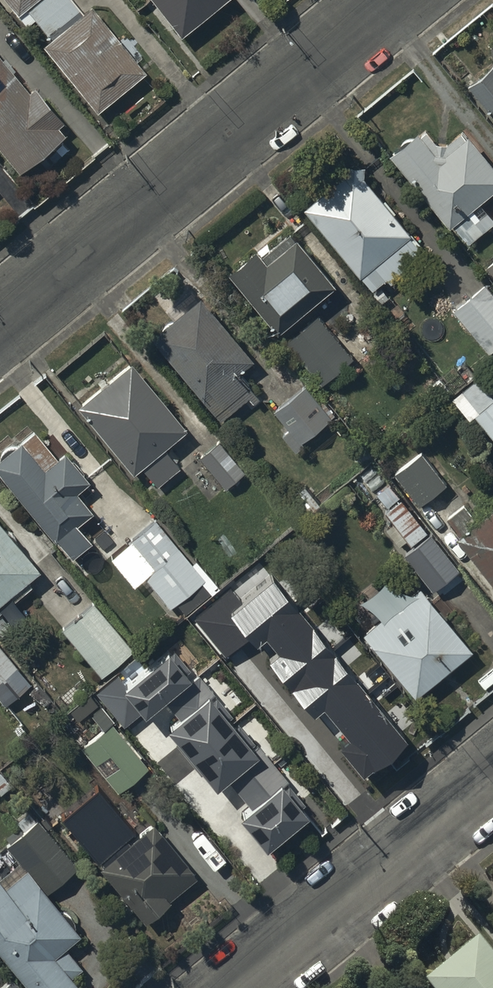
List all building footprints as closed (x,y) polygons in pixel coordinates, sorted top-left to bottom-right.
[(26,30),(35,23),(50,43),(41,50),(96,118),(145,78),(91,10),(82,17),(68,0),(1,0),(26,30)] [(180,43),(230,3),(227,0),(146,0),(180,43)] [(19,178),(64,141),(57,133),(63,128),(34,92),(28,98),(0,64),(0,155),(19,178)] [(469,86),(492,116),(492,67),(469,86)] [(389,155),(447,229),(453,224),(466,242),(492,221),(492,217),(481,201),(492,192),(492,167),(468,135),(465,137),(459,130),(444,142),(435,143),(426,130),(419,136),(417,133),(389,155)] [(346,182),(306,214),(368,290),(383,277),(391,287),(423,261),(393,224),(398,220),(381,198),(379,200),(364,183),(365,173),(346,172),(346,182)] [(257,252),(230,275),(281,336),(336,286),(297,242),(295,244),(288,236),(262,258),(257,252)] [(453,314),(491,365),(492,363),(492,297),(487,289),(453,314)] [(203,301),(154,343),(223,423),(253,397),(237,378),(255,362),(203,301)] [(318,316),(288,341),(324,384),(354,359),(318,316)] [(130,370),(78,413),(132,479),(140,473),(154,491),(178,471),(164,454),(185,436),(130,370)] [(306,390),(274,415),(288,433),(281,438),(296,456),(303,451),(300,448),(332,422),(306,390)] [(485,391),(459,412),(470,425),(475,421),(492,442),(492,400),(485,391)] [(220,445),(200,461),(226,492),(246,476),(220,445)] [(53,546),(56,544),(70,564),(90,549),(75,529),(89,518),(74,497),(87,487),(65,458),(42,476),(21,448),(18,450),(17,450),(16,450),(15,450),(14,449),(13,449),(12,449),(11,450),(10,450),(9,450),(8,450),(7,451),(6,451),(6,452),(5,452),(4,453),(3,454),(2,455),(1,456),(1,457),(0,458),(0,480),(53,546)] [(423,449),(396,471),(422,501),(449,479),(423,449)] [(450,556),(390,482),(377,493),(390,509),(386,512),(433,570),(450,556)] [(281,510),(297,529),(321,509),(304,490),(281,510)] [(448,516),(462,535),(457,538),(492,585),(492,510),(480,520),(475,512),(472,514),(464,503),(448,516)] [(32,585),(29,581),(40,572),(0,525),(0,612),(32,585)] [(155,525),(121,551),(169,611),(176,606),(183,615),(210,594),(203,586),(206,584),(179,551),(177,553),(155,525)] [(292,572),(263,597),(293,632),(322,607),(292,572)] [(363,640),(414,701),(469,655),(417,594),(363,640)] [(61,634),(101,679),(132,652),(92,607),(61,634)] [(120,669),(96,690),(125,724),(144,708),(146,710),(191,672),(187,668),(190,666),(169,641),(127,677),(120,669)] [(17,668),(0,646),(0,682),(17,668)] [(291,678),(270,695),(310,744),(306,748),(324,771),(329,767),(334,773),(378,737),(316,658),(303,669),(291,654),(279,664),(291,678)] [(199,672),(167,699),(179,713),(167,723),(215,780),(226,771),(253,803),(241,813),(266,843),(307,809),(285,782),(290,778),(259,741),(255,745),(210,691),(213,689),(199,672)] [(146,767),(111,723),(81,747),(116,791),(146,767)] [(97,787),(63,815),(101,863),(97,865),(145,925),(173,903),(170,899),(196,878),(152,823),(136,836),(97,787)] [(29,810),(17,819),(26,833),(8,847),(25,870),(4,886),(0,881),(0,949),(29,987),(80,987),(70,974),(81,967),(64,945),(79,934),(75,929),(75,928),(76,928),(76,927),(76,926),(76,925),(76,924),(75,923),(75,922),(75,921),(75,920),(74,919),(74,918),(73,917),(72,916),(71,915),(71,914),(70,914),(69,914),(69,913),(68,913),(68,912),(67,912),(66,912),(65,911),(64,911),(63,911),(62,911),(61,911),(45,893),(77,864),(29,810)] [(424,976),(434,987),(492,987),(492,951),(479,934),(424,976)]
